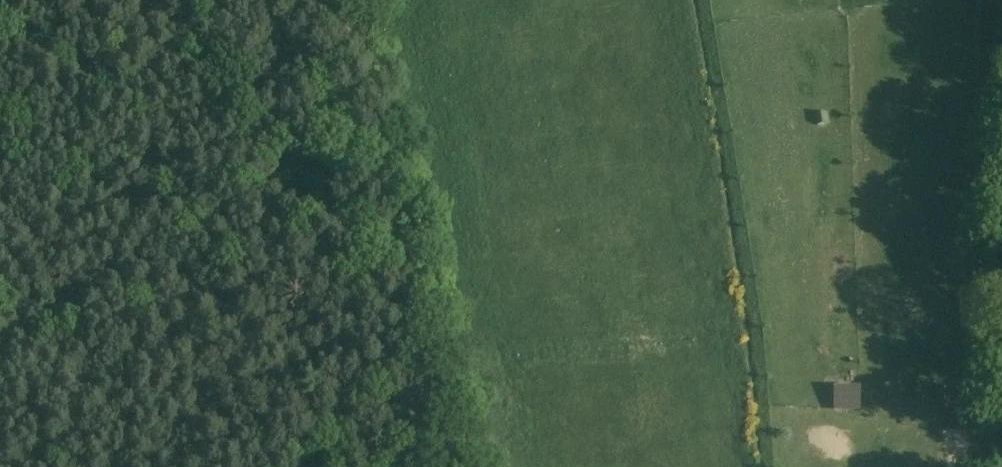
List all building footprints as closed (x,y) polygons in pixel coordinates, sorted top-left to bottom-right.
[(840,410),(867,410),(867,385),(840,385),(840,410)]
